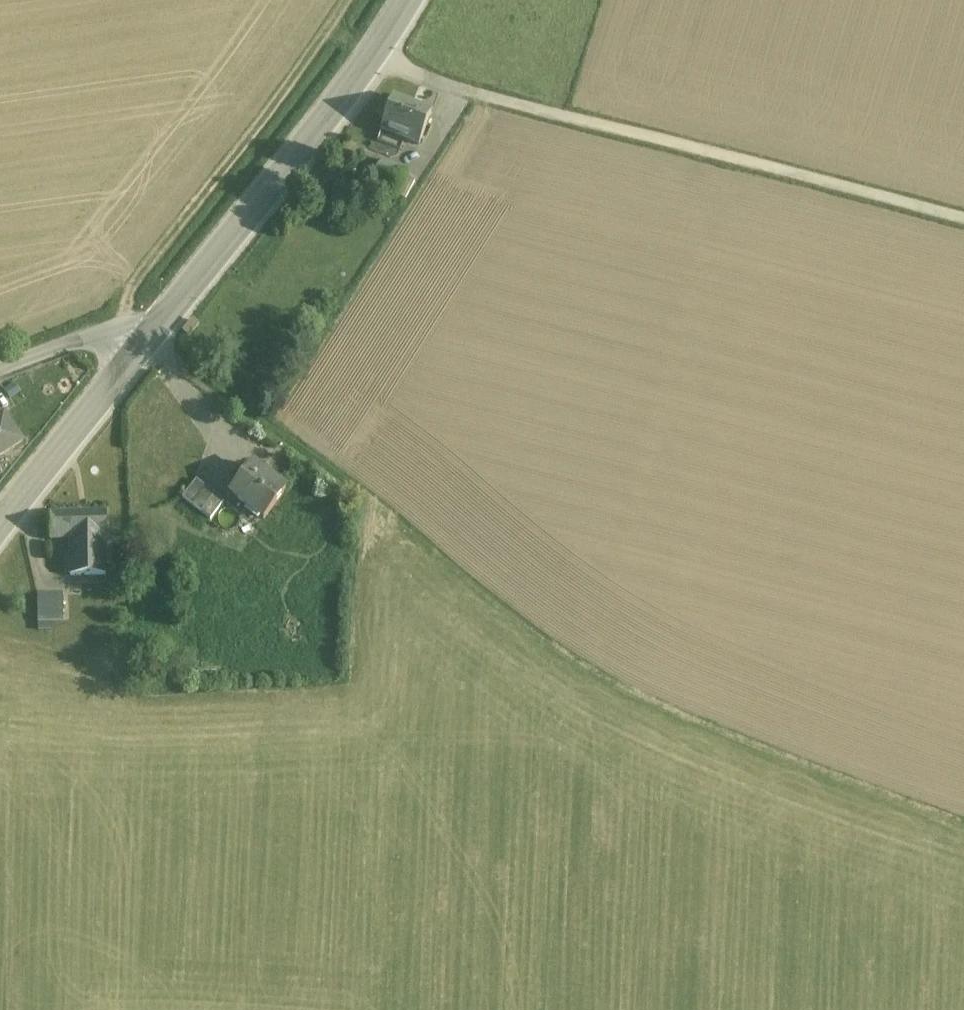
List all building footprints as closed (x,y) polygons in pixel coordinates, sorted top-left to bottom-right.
[(430,114),(392,99),(380,131),(418,146),(430,114)] [(405,172),(382,160),(370,183),(371,182),(393,194),(405,172)] [(22,442),(4,414),(0,416),(0,457),(22,442)] [(285,492),(251,466),(230,495),(263,521),(285,492)] [(214,495),(195,481),(181,499),(200,513),(214,495)] [(105,514),(49,516),(50,539),(69,538),(69,577),(105,576),(105,538),(105,514)] [(62,621),(62,596),(37,597),(37,621),(50,621),(62,621)] [(50,630),(50,621),(38,621),(38,630),(50,630)]
